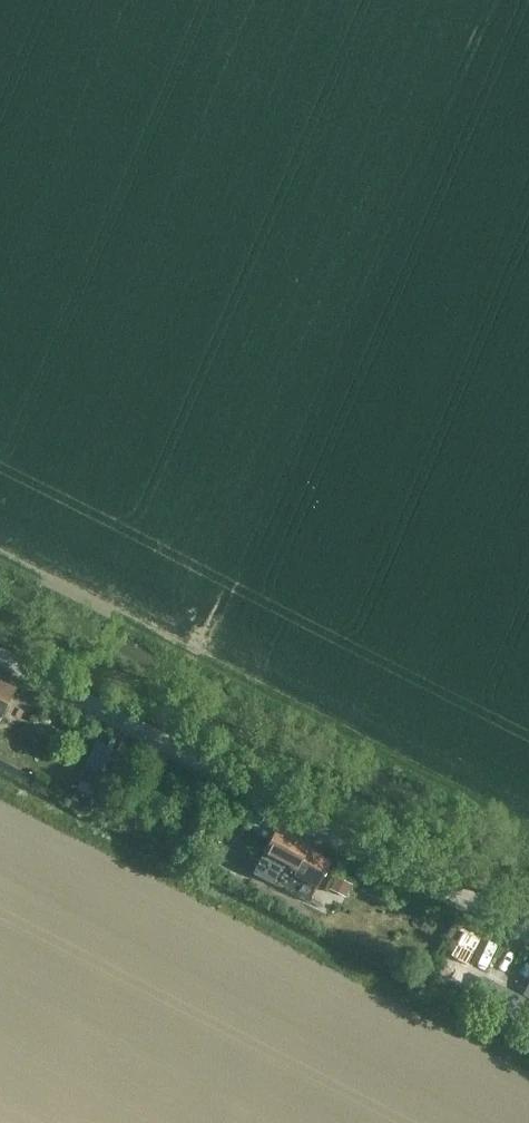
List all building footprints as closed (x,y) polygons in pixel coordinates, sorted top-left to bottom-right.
[(95,742),(82,767),(101,776),(113,751),(95,742)] [(191,825),(185,837),(195,842),(201,830),(191,825)] [(277,829),(254,873),(299,896),(307,881),(318,887),(330,863),(308,851),(310,846),(277,829)] [(335,876),(329,889),(346,897),(352,884),(335,876)]
